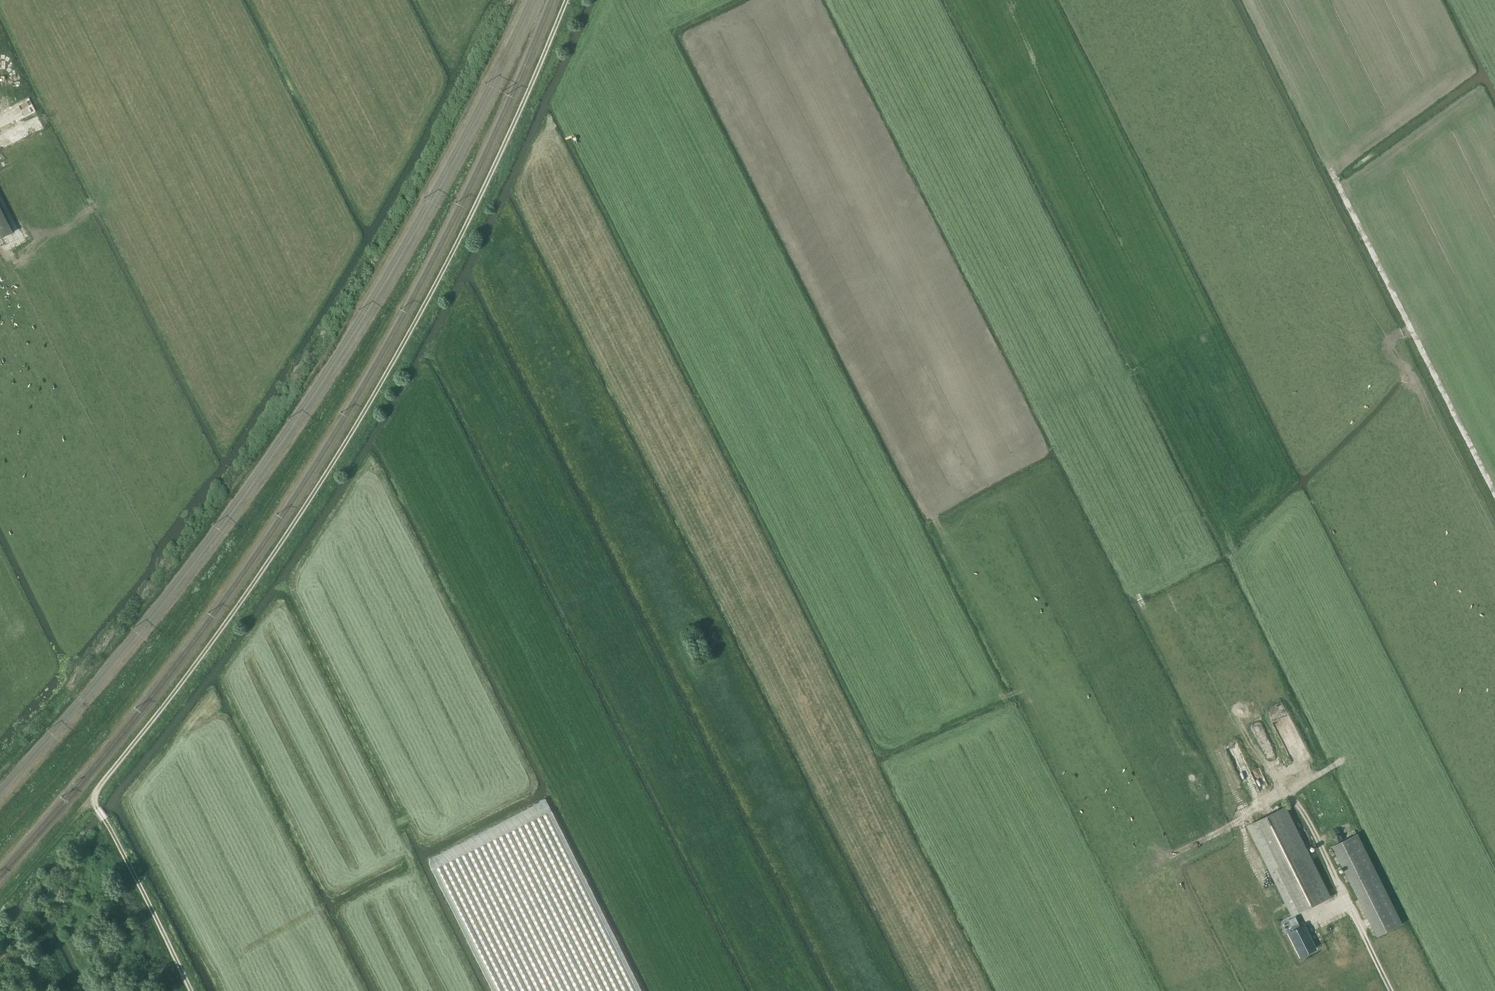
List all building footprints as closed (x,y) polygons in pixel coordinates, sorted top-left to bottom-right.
[(0,208),(0,239),(12,233),(0,208)] [(1291,916),(1294,914),(1329,897),(1285,807),(1246,826),(1291,916)] [(1374,936),(1399,923),(1355,834),(1330,846),(1374,936)] [(1315,949),(1309,937),(1303,926),(1300,927),(1295,917),(1296,916),(1294,914),(1291,916),(1292,918),(1288,920),(1293,931),(1288,933),(1299,957),(1315,949)]
